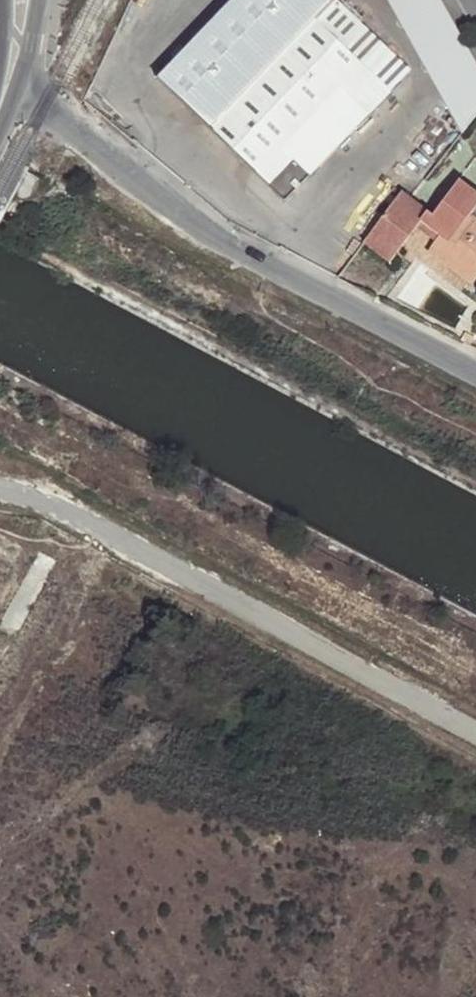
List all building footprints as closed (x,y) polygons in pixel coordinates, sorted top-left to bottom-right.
[(154,75),(290,199),(411,67),(338,0),(224,0),(154,75)] [(441,0),(385,0),(459,129),(475,108),(475,63),(441,0)] [(418,226),(428,213),(447,229),(437,241),(430,250),(474,284),(475,281),(475,216),(473,214),(475,210),(475,191),(461,179),(435,213),(405,190),(366,242),(391,261),(418,226)] [(428,213),(418,226),(437,241),(447,229),(428,213)]
